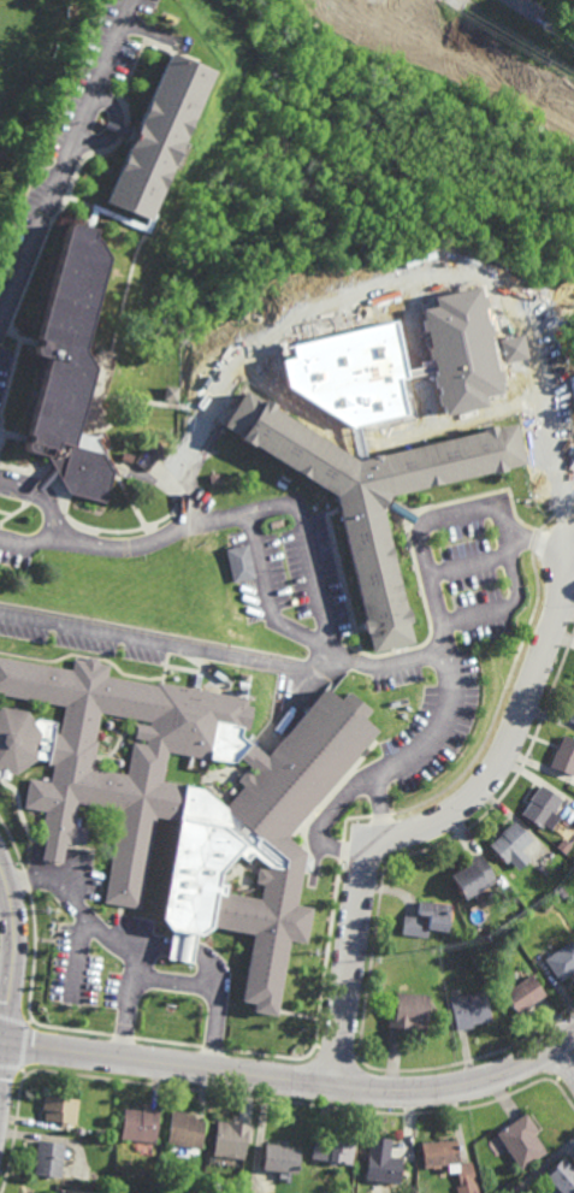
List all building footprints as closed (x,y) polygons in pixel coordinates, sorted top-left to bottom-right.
[(110,201),(172,54),(215,73),(153,219),(110,201)] [(83,350),(93,367),(77,429),(96,433),(105,429),(110,441),(108,445),(105,448),(110,456),(117,460),(105,502),(70,491),(60,478),(65,465),(32,455),(23,448),(24,442),(29,442),(30,437),(26,433),(47,360),(35,352),(35,346),(39,347),(40,347),(42,339),(36,338),(66,228),(71,224),(93,229),(91,238),(95,240),(106,258),(83,350)] [(177,400),(164,398),(165,384),(178,386),(177,400)] [(265,404),(267,403),(277,409),(277,413),(360,463),(377,461),(467,437),(484,435),(484,433),(483,431),(493,429),(495,431),(515,426),(525,466),(504,471),(503,468),(491,472),(490,469),(439,482),(396,490),(397,494),(387,508),(389,514),(409,604),(412,604),(414,619),(410,620),(415,640),(374,651),(371,630),(368,631),(365,616),(367,616),(356,563),(339,494),(255,449),(255,451),(242,442),(243,441),(225,429),(245,394),(265,404)] [(233,581),(226,545),(250,541),(258,575),(233,581)] [(66,703),(0,690),(0,653),(71,667),(73,656),(84,657),(89,654),(96,655),(100,661),(110,662),(107,674),(159,683),(159,679),(250,696),(243,734),(225,731),(220,760),(170,750),(165,780),(174,781),(173,792),(177,796),(176,804),(171,808),(170,817),(158,816),(143,906),(106,902),(122,810),(79,802),(76,825),(89,827),(87,843),(72,840),(72,843),(67,843),(63,862),(43,858),(47,838),(41,837),(47,810),(25,805),(30,778),(52,780),(55,762),(48,761),(54,731),(60,732),(66,703)] [(566,721),(573,698),(573,724),(566,721)] [(561,736),(573,740),(573,767),(570,775),(546,767),(554,750),(555,751),(561,736)] [(538,828),(519,815),(528,801),(527,799),(538,785),(558,799),(538,828)] [(503,863),(486,845),(499,833),(498,832),(510,820),(528,839),(503,863)] [(562,852),(554,845),(557,840),(566,846),(562,852)] [(462,899),(448,875),(461,867),(460,863),(477,852),(493,881),(462,899)] [(540,876),(533,870),(539,866),(545,872),(540,876)] [(560,897),(554,891),(557,886),(564,893),(560,897)] [(444,931),(426,928),(428,915),(416,914),(418,899),(448,904),(444,931)] [(544,913),(539,908),(545,899),(551,904),(544,913)] [(426,937),(401,934),(403,915),(419,917),(419,931),(426,931),(426,937)] [(468,939),(466,932),(472,929),(475,937),(468,939)] [(570,939),(573,944),(573,969),(557,981),(542,958),(570,939)] [(516,1014),(501,993),(527,974),(543,994),(516,1014)] [(455,1029),(449,997),(484,990),(489,1020),(471,1023),(471,1027),(455,1029)] [(425,1028),(415,1027),(415,1030),(403,1028),(403,1027),(387,1026),(389,1009),(395,1010),(397,991),(428,994),(425,1028)] [(76,1123),(70,1122),(69,1126),(60,1124),(61,1122),(45,1120),(46,1109),(43,1109),(45,1093),(79,1098),(76,1123)] [(159,1109),(154,1141),(120,1138),(124,1106),(142,1109),(142,1106),(159,1109)] [(201,1147),(166,1144),(170,1109),(185,1111),(185,1114),(195,1115),(195,1118),(203,1118),(201,1147)] [(520,1168),(495,1133),(525,1112),(535,1129),(532,1132),(545,1151),(520,1168)] [(233,1121),(253,1123),(250,1141),(247,1140),(244,1158),(213,1153),(218,1118),(227,1120),(227,1118),(235,1118),(233,1121)] [(350,1163),(338,1162),(338,1165),(329,1163),(329,1160),(309,1157),(313,1136),(331,1140),(332,1133),(355,1136),(350,1163)] [(397,1182),(365,1177),(369,1135),(391,1139),(389,1157),(401,1159),(397,1182)] [(69,1157),(63,1157),(60,1176),(32,1173),(39,1139),(65,1142),(64,1145),(71,1146),(69,1157)] [(457,1171),(446,1173),(445,1164),(438,1165),(438,1169),(431,1170),(431,1167),(422,1167),(420,1142),(455,1139),(457,1162),(456,1163),(457,1171)] [(284,1146),(301,1147),(297,1173),(264,1168),(266,1141),(284,1144),(284,1146)] [(573,1188),(569,1192),(541,1192),(543,1192),(542,1189),(549,1183),(543,1175),(563,1157),(573,1169),(573,1188)] [(472,1170),(477,1192),(456,1192),(454,1186),(460,1185),(457,1174),(472,1170)] [(219,1188),(212,1187),(213,1179),(220,1180),(219,1188)]
